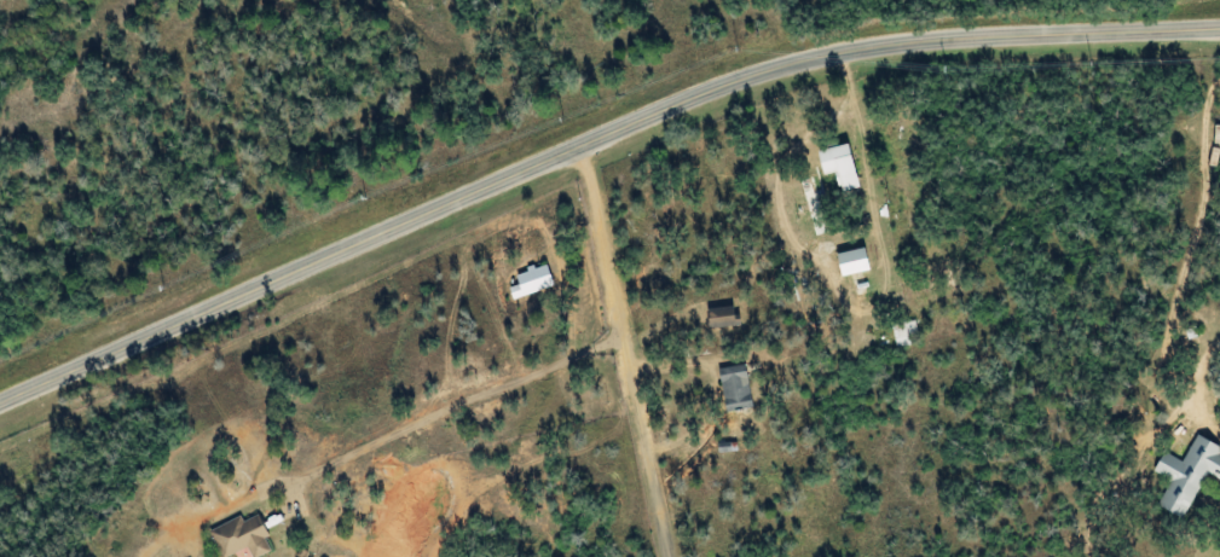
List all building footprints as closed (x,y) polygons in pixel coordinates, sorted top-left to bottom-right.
[(857,187),(846,144),(815,151),(821,176),(833,173),(838,192),(857,187)] [(835,253),(838,275),(867,271),(864,249),(835,253)] [(508,288),(510,299),(552,289),(546,266),(514,274),(517,286),(508,288)] [(707,328),(734,325),(731,306),(705,310),(707,328)] [(890,326),(895,349),(918,343),(913,321),(890,326)] [(750,409),(745,366),(718,368),(723,412),(750,409)] [(1219,481),(1219,478),(1219,448),(1195,436),(1182,463),(1161,453),(1152,473),(1169,481),(1156,507),(1183,520),(1205,474),(1219,481)] [(217,556),(225,556),(245,549),(248,556),(256,556),(267,553),(262,538),(264,537),(255,515),(239,522),(237,517),(206,530),(217,556)]
